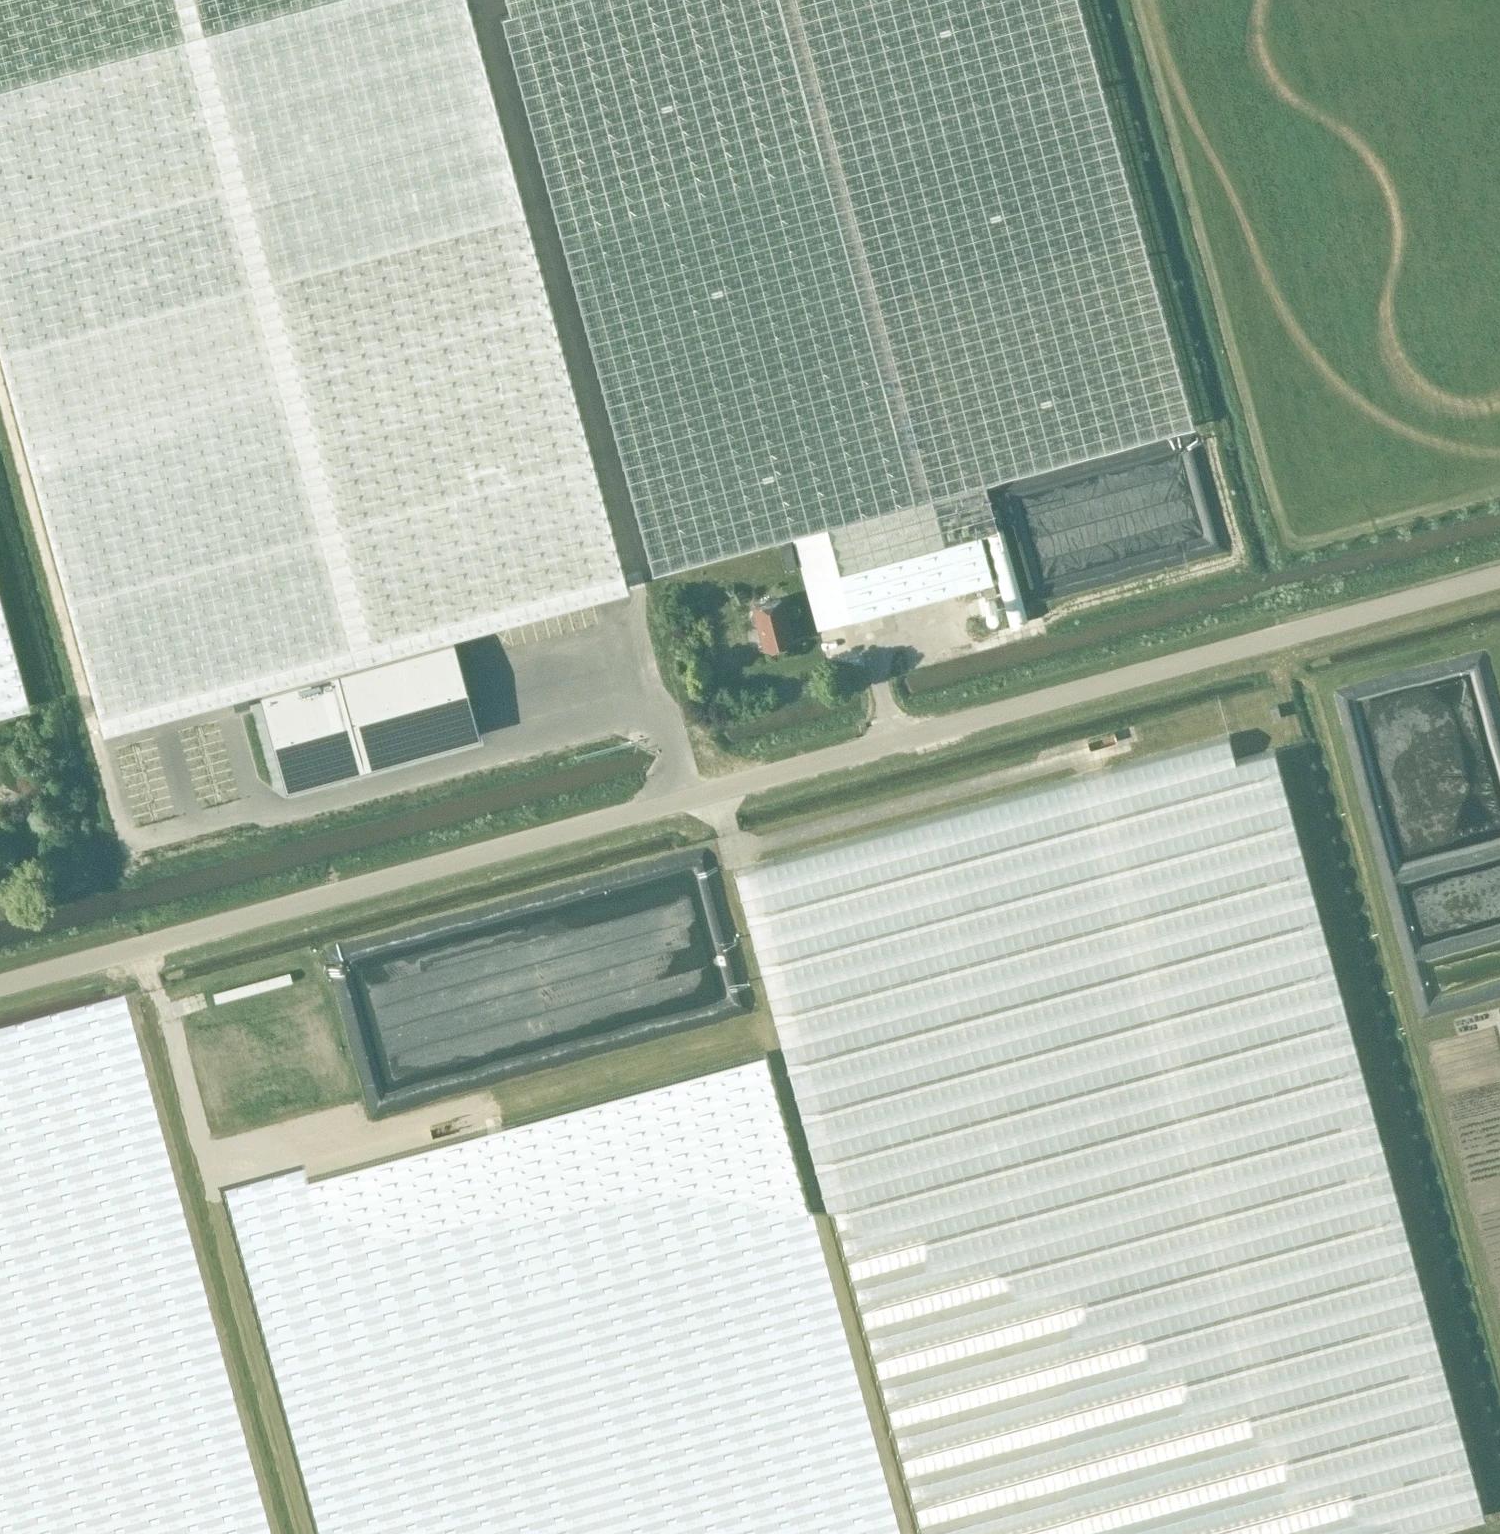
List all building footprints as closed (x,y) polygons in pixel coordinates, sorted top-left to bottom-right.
[(467,0),(0,0),(0,349),(104,730),(260,688),(453,635),(627,587),(467,0)] [(1100,85),(1077,0),(559,0),(510,13),(502,15),(653,573),(808,531),(821,577),(839,572),(851,617),(993,579),(981,533),(997,529),(985,483),(1193,426),(1100,85)] [(510,13),(559,0),(507,0),(510,13)] [(839,572),(821,577),(833,622),(851,617),(839,572)] [(753,610),(751,614),(753,621),(757,624),(759,623),(765,648),(791,641),(780,598),(754,605),(755,609),(753,610)] [(29,705),(0,599),(0,712),(29,705)] [(453,635),(260,688),(286,787),(480,734),(453,635)] [(1277,705),(1269,707),(1273,720),(1281,717),(1277,705)] [(1274,749),(1235,760),(1228,735),(735,870),(917,1533),(1417,1533),(1484,1516),(1274,749)] [(124,1005),(0,1038),(0,1533),(267,1533),(124,1005)] [(225,1200),(275,1386),(316,1533),(896,1533),(764,1053),(225,1200)]
